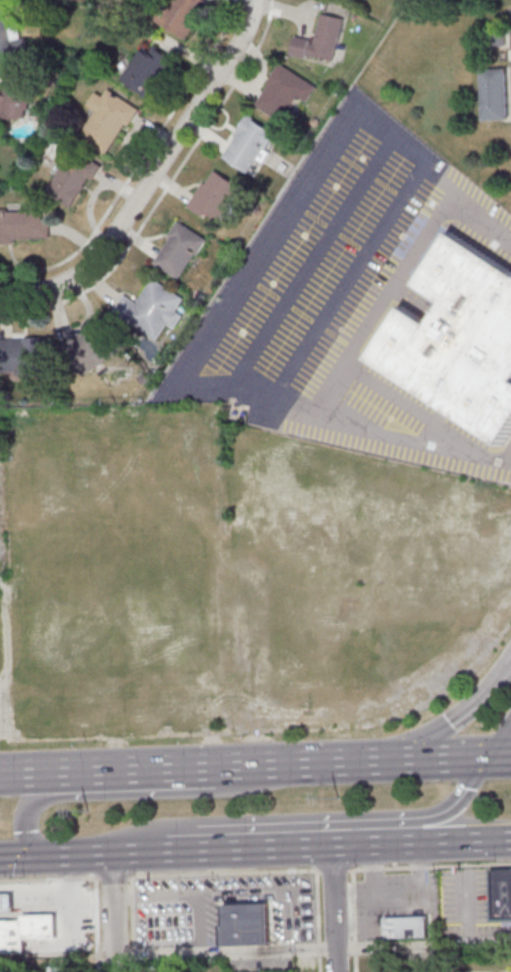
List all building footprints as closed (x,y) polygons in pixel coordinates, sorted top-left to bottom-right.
[(30,57),(26,37),(21,37),(18,21),(11,23),(7,0),(0,0),(0,62),(30,57)] [(207,0),(174,0),(160,24),(187,39),(208,1),(207,0)] [(316,40),(295,35),(291,54),(335,64),(345,18),(323,13),(316,40)] [(124,81),(151,97),(174,57),(146,42),(124,81)] [(319,84),(278,63),(256,106),(284,120),(295,97),(309,104),(319,84)] [(483,68),(483,120),(508,120),(508,68),(483,68)] [(31,121),(38,74),(8,70),(5,94),(0,94),(0,117),(31,121)] [(139,107),(110,89),(105,97),(96,92),(88,105),(96,110),(80,137),(110,155),(139,107)] [(221,156),(252,175),(278,133),(247,114),(221,156)] [(46,191),(73,209),(102,164),(76,146),(46,191)] [(217,225),(241,186),(212,167),(187,206),(217,225)] [(49,241),(49,218),(42,218),(42,208),(0,209),(0,242),(49,241)] [(154,265),(185,281),(207,236),(176,220),(154,265)] [(452,234),(421,286),(448,301),(435,324),(405,306),(371,363),(506,443),(510,435),(510,269),(452,234)] [(114,311),(159,338),(168,323),(175,327),(183,313),(177,309),(184,297),(152,278),(138,301),(125,294),(114,311)] [(66,344),(83,374),(116,356),(99,325),(66,344)] [(42,373),(42,337),(0,337),(0,373),(42,373)] [(489,871),(510,870),(510,920),(491,921),(489,871)] [(17,896),(0,896),(0,917),(18,916),(17,896)] [(220,947),(267,945),(266,905),(222,906),(223,926),(219,926),(220,947)] [(29,956),(0,957),(0,923),(25,922),(25,918),(60,917),(61,941),(29,942),(29,956)] [(383,919),(425,917),(426,937),(383,939),(383,919)] [(163,971),(176,971),(176,963),(163,963),(163,971)]
